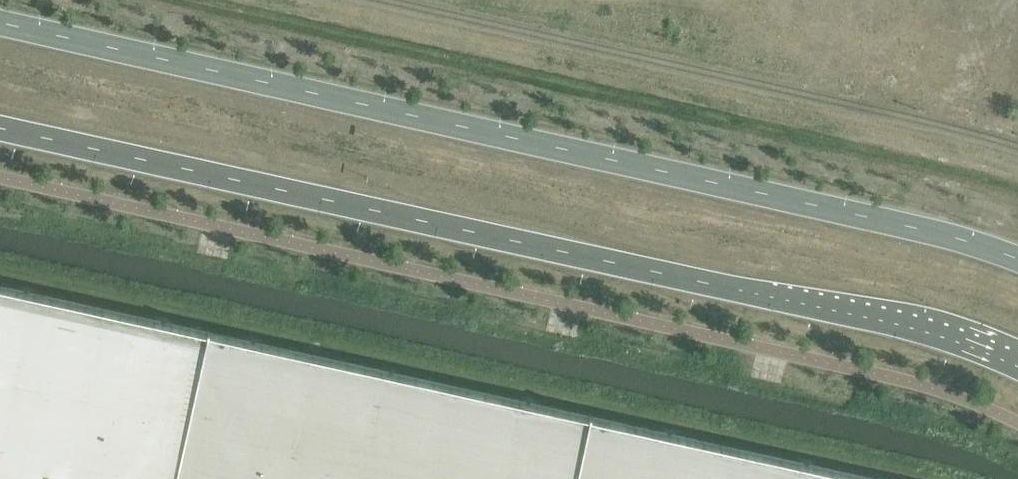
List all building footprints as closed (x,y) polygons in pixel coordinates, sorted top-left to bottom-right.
[(208,331),(0,285),(0,478),(176,478),(208,331)] [(589,415),(588,415),(209,332),(208,331),(176,478),(575,478),(589,415)] [(589,415),(575,478),(878,478),(589,415)]
